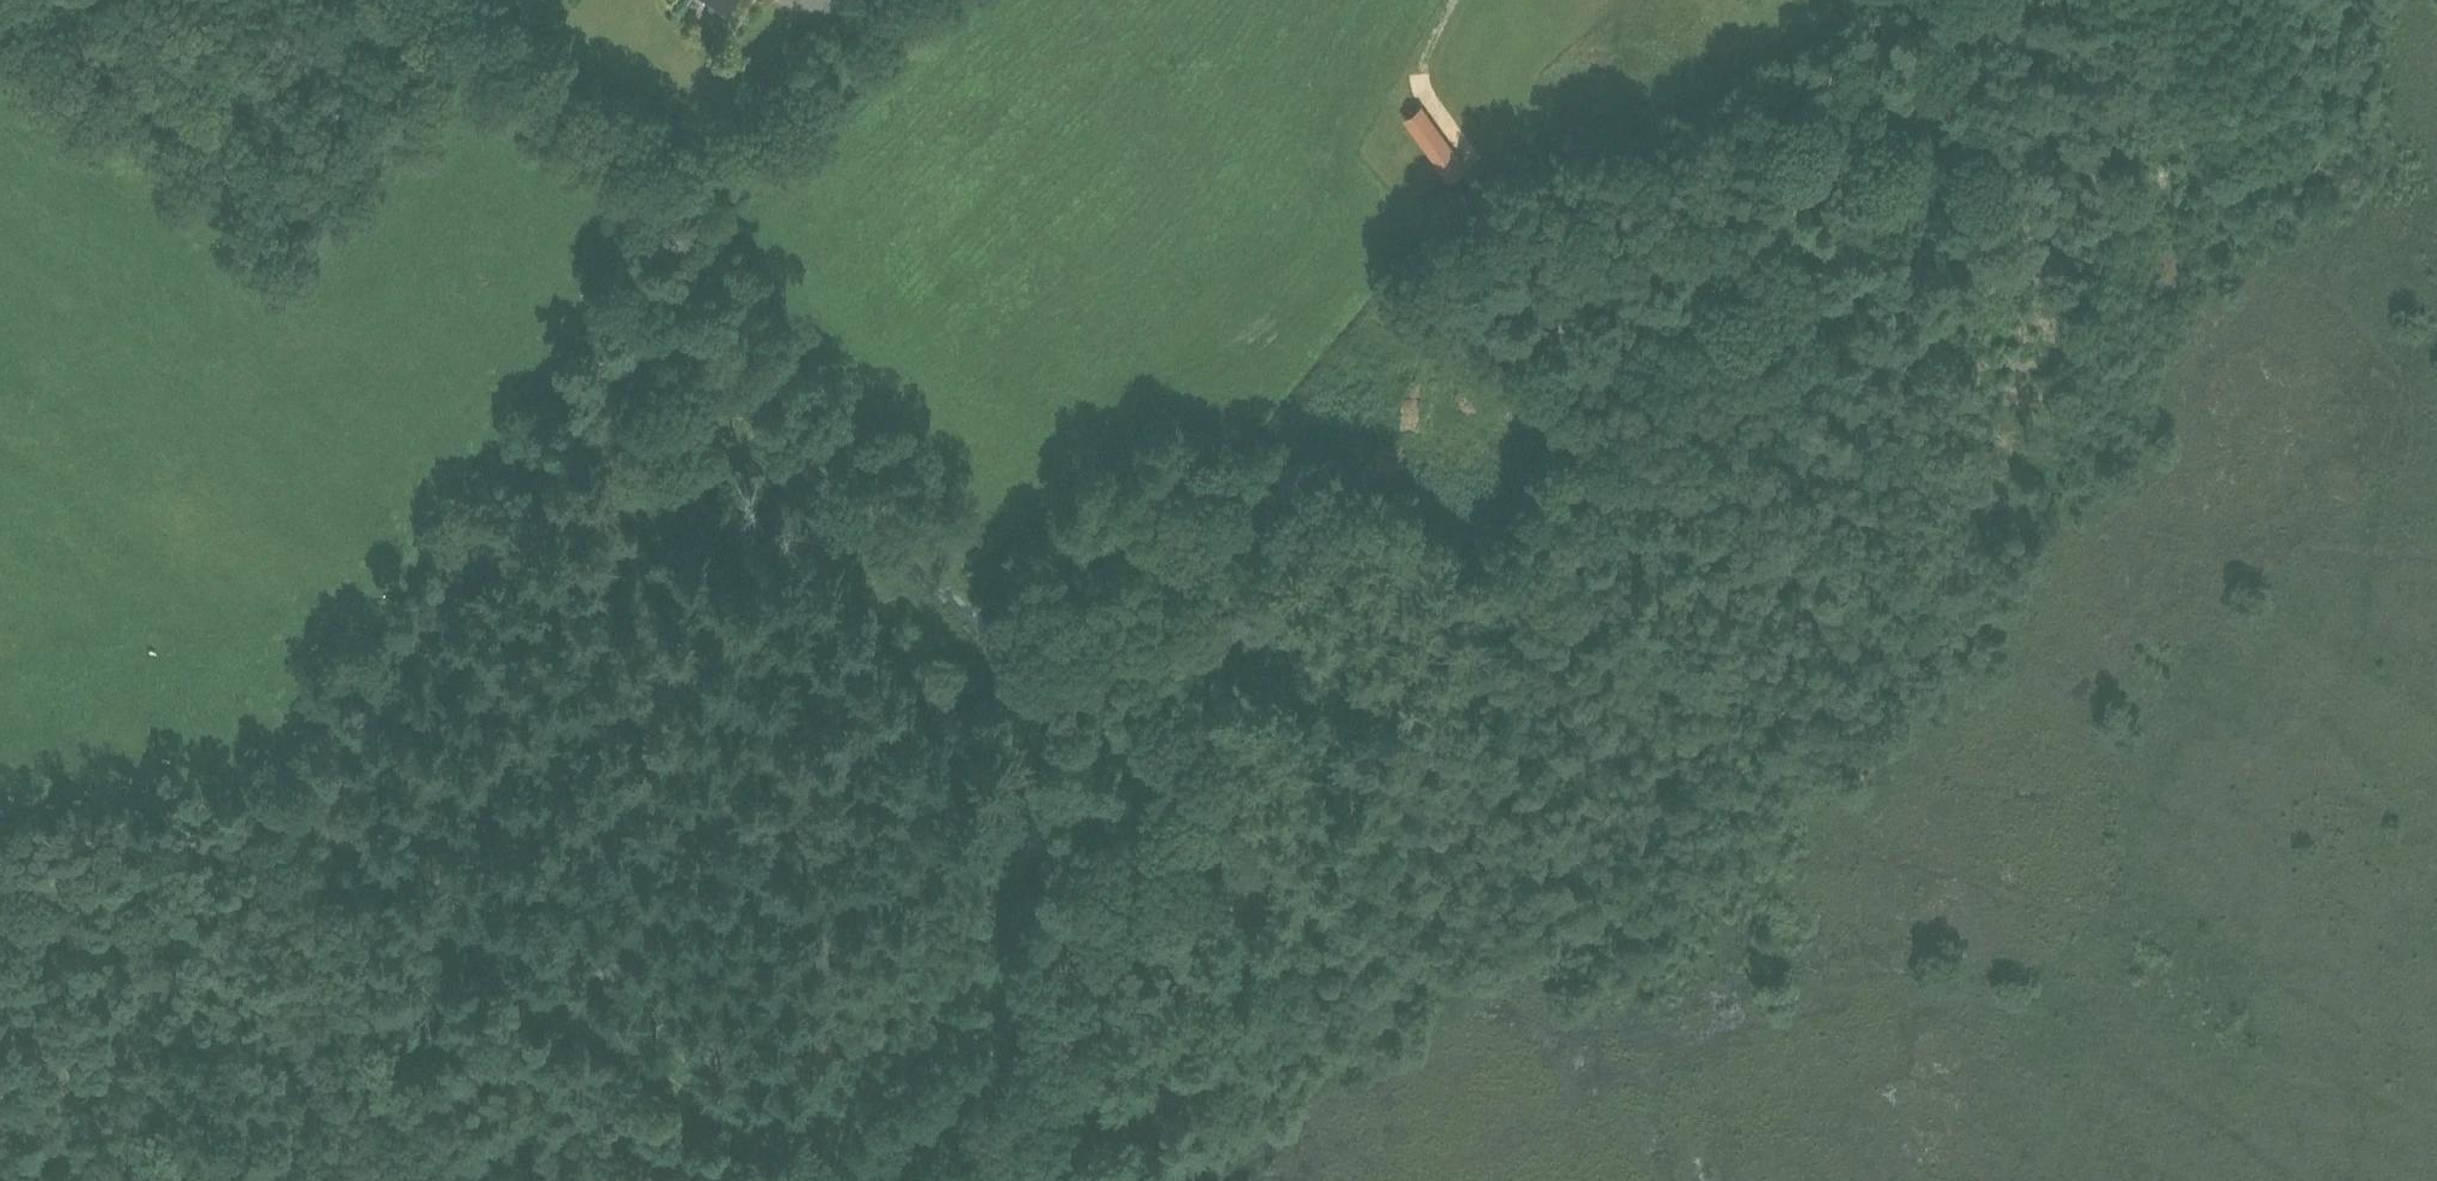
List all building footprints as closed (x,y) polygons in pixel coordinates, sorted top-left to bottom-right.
[(728,10),(734,0),(712,0),(728,10)] [(1464,169),(1442,138),(1424,152),(1446,182),(1464,169)]
